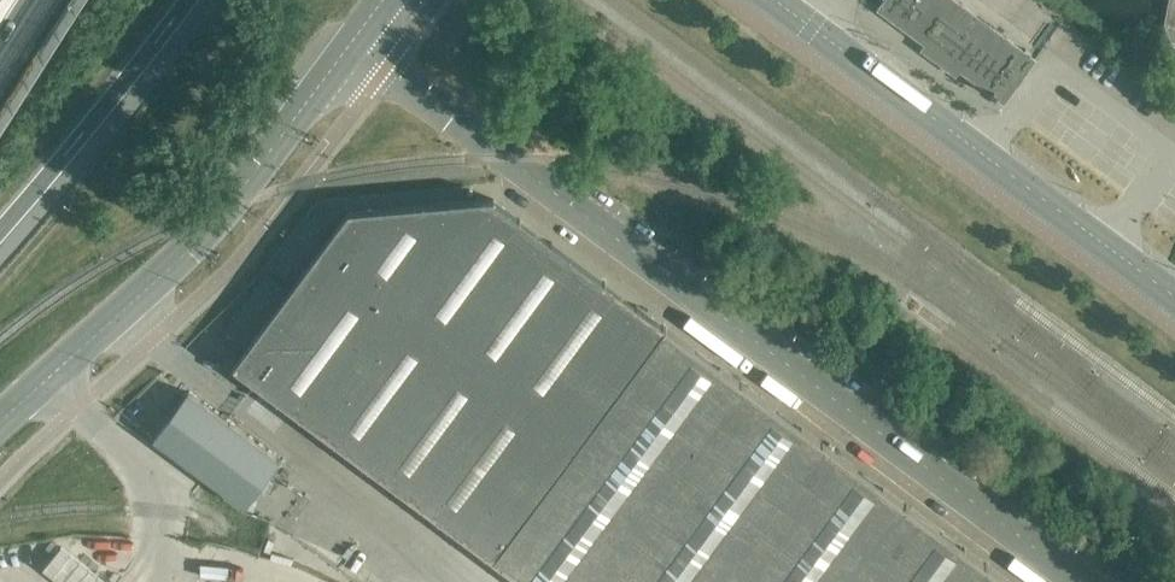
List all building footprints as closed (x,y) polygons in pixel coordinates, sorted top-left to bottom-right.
[(878,8),(895,20),(894,21),(926,44),(923,48),(935,57),(934,58),(934,59),(935,60),(939,63),(940,63),(941,63),(942,62),(957,73),(960,69),(992,93),(991,94),(993,95),(994,96),(995,95),(1004,101),(1025,72),(1035,59),(1033,57),(963,5),(956,0),(884,0),(878,8)] [(173,188),(166,185),(163,192),(170,196),(172,192),(173,188)] [(950,536),(871,478),(788,416),(707,356),(627,297),(614,288),(531,227),(502,205),(493,198),(369,209),(349,211),(290,290),(248,347),(234,366),(255,382),(283,403),(360,459),(440,519),(525,581),(1012,581),(950,536)] [(290,248),(273,272),(284,280),(302,257),(290,248)] [(248,347),(290,290),(266,273),(224,329),(248,347)] [(155,437),(154,438),(246,506),(250,499),(260,487),(264,490),(267,492),(273,484),(266,479),(280,459),(225,419),(189,392),(155,437)] [(154,427),(159,431),(174,410),(169,407),(154,427)] [(264,490),(260,487),(250,499),(255,503),(264,490)] [(43,569),(59,581),(106,581),(61,546),(43,569)]
